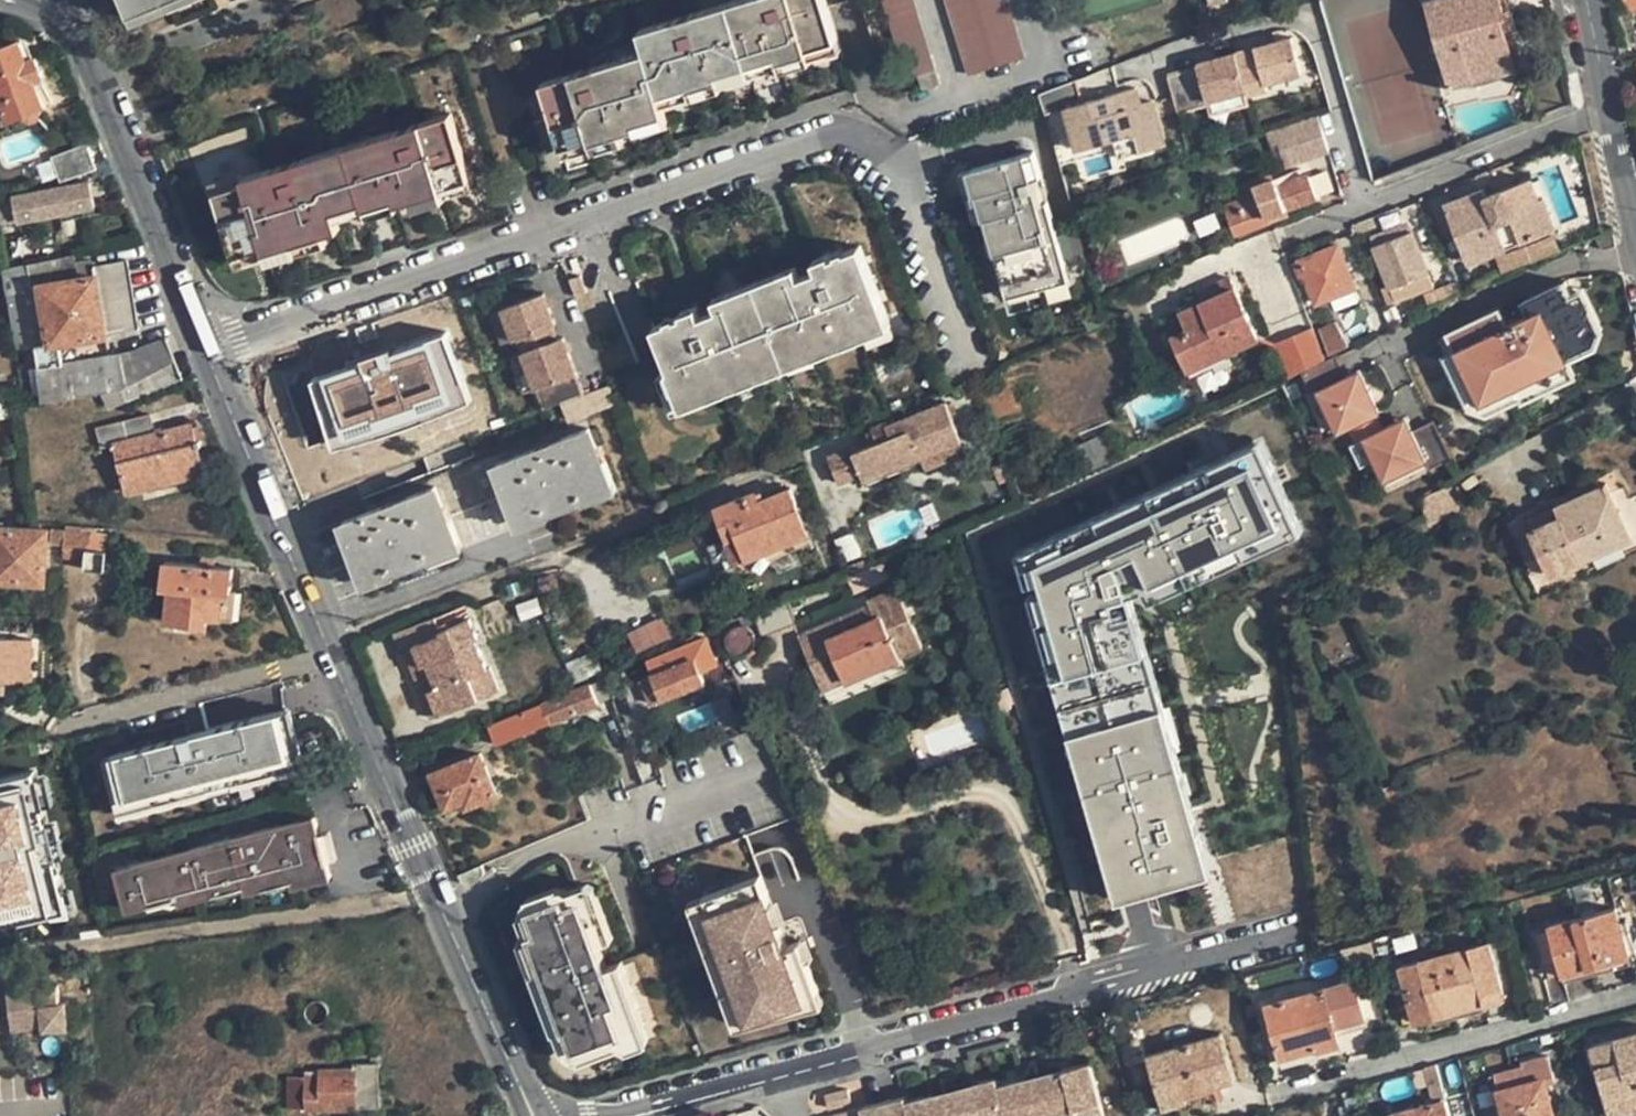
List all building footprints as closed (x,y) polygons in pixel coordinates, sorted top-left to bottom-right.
[(138,16),(177,0),(131,0),(138,16)] [(646,47),(660,91),(688,81),(690,85),(723,75),(721,68),(749,60),(732,0),(719,0),(639,24),(646,47)] [(749,60),(778,52),(780,57),(810,48),(809,45),(837,37),(826,0),(732,0),(749,60)] [(907,75),(919,72),(922,84),(937,80),(914,0),(885,0),(907,75)] [(969,70),(1025,53),(1009,0),(948,0),(969,70)] [(1429,1),(1451,81),(1446,82),(1448,90),(1475,83),(1472,69),(1511,58),(1500,17),(1506,15),(1502,0),(1430,0),(1429,1)] [(19,40),(0,47),(0,97),(7,117),(22,112),(26,116),(30,117),(36,116),(39,114),(41,110),(39,105),(43,102),(34,76),(43,73),(36,55),(26,57),(19,40)] [(1290,41),(1234,56),(1244,92),(1245,98),(1265,92),(1263,85),(1299,76),(1290,41)] [(666,109),(660,91),(646,47),(544,79),(563,144),(592,134),(593,139),(639,125),(637,118),(666,109)] [(1194,71),(1168,78),(1178,115),(1207,107),(1206,102),(1244,92),(1234,56),(1195,66),(1193,69),(1194,71)] [(1511,58),(1472,69),(1475,83),(1515,71),(1511,58)] [(1041,93),(1046,112),(1068,107),(1072,122),(1083,119),(1090,144),(1114,137),(1120,157),(1162,145),(1149,102),(1139,105),(1134,88),(1084,102),(1078,81),(1041,93)] [(191,94),(189,83),(168,89),(172,100),(191,94)] [(193,120),(189,105),(178,109),(183,123),(193,120)] [(453,112),(344,145),(362,201),(365,212),(396,201),(398,206),(444,192),(442,186),(473,177),(453,112)] [(1083,119),(1072,122),(1079,147),(1090,144),(1083,119)] [(1317,121),(1266,137),(1270,149),(1277,147),(1284,168),(1296,164),(1297,167),(1327,157),(1317,121)] [(96,165),(87,142),(53,154),(62,177),(96,165)] [(336,210),(362,201),(344,145),(243,174),(245,180),(215,188),(235,254),(264,244),(266,251),(342,228),(336,210)] [(1039,178),(1032,152),(969,169),(975,195),(983,193),(985,202),(979,204),(992,253),(1000,284),(1062,268),(1045,202),(1041,203),(1035,179),(1039,178)] [(985,255),(992,253),(979,204),(985,202),(983,193),(975,195),(969,169),(957,172),(964,198),(966,197),(972,219),(975,219),(985,255)] [(1225,205),(1236,231),(1268,218),(1267,215),(1285,207),(1286,208),(1316,197),(1306,172),(1276,183),(1274,177),(1256,186),(1255,182),(1232,191),(1236,201),(1225,205)] [(1529,177),(1518,181),(1525,197),(1536,194),(1529,177)] [(90,179),(14,193),(19,218),(95,204),(90,179)] [(1518,181),(1506,187),(1515,206),(1537,197),(1536,194),(1525,197),(1518,181)] [(1469,260),(1507,245),(1501,229),(1512,225),(1506,209),(1515,206),(1506,187),(1486,194),(1483,186),(1445,201),(1469,260)] [(19,218),(14,193),(0,196),(0,214),(1,221),(19,218)] [(1543,195),(1537,197),(1515,206),(1506,209),(1512,225),(1501,229),(1507,245),(1555,225),(1543,195)] [(1185,214),(1125,237),(1133,260),(1194,237),(1185,214)] [(75,234),(72,216),(62,220),(65,236),(75,234)] [(1413,230),(1375,244),(1390,285),(1428,270),(1413,230)] [(704,309),(700,299),(684,305),(686,311),(656,322),(684,393),(890,311),(862,239),(833,251),(831,246),(817,252),(822,262),(704,309)] [(1333,294),(1354,286),(1337,244),(1301,258),(1318,301),(1333,294)] [(38,260),(41,280),(80,273),(78,260),(76,252),(38,260)] [(817,252),(700,299),(704,309),(822,262),(817,252)] [(70,359),(111,351),(104,332),(109,331),(97,263),(96,257),(78,260),(80,273),(41,280),(50,342),(68,340),(70,359)] [(111,351),(136,345),(130,330),(138,327),(125,257),(97,263),(109,331),(104,332),(111,351)] [(16,347),(36,344),(50,342),(41,280),(38,260),(4,267),(16,347)] [(1062,268),(1000,284),(1004,298),(1066,281),(1062,268)] [(1216,295),(1206,300),(1183,310),(1191,327),(1175,334),(1190,367),(1258,335),(1230,275),(1211,284),(1216,295)] [(1500,302),(1449,325),(1458,344),(1482,397),(1517,381),(1518,383),(1570,359),(1568,355),(1563,344),(1592,331),(1574,291),(1567,276),(1524,295),(1531,309),(1509,319),(1500,302)] [(1428,305),(1459,291),(1455,279),(1423,293),(1428,305)] [(1202,288),(1206,300),(1216,295),(1211,284),(1202,288)] [(1358,299),(1354,286),(1333,294),(1338,307),(1358,299)] [(1563,344),(1568,355),(1596,342),(1602,325),(1584,286),(1574,291),(1592,331),(1563,344)] [(517,339),(523,352),(557,339),(551,325),(555,323),(548,306),(544,297),(543,292),(501,309),(514,340),(517,339)] [(1377,332),(1391,325),(1379,293),(1364,300),(1377,332)] [(544,297),(548,306),(553,304),(550,295),(544,297)] [(431,310),(389,326),(411,385),(454,372),(431,310)] [(1335,320),(1317,330),(1329,352),(1347,342),(1335,320)] [(166,336),(136,345),(111,351),(70,359),(40,364),(38,366),(42,401),(102,390),(119,388),(124,401),(183,379),(166,336)] [(557,339),(523,352),(545,409),(563,402),(585,393),(568,350),(565,342),(563,336),(557,339)] [(1273,351),(1285,379),(1302,372),(1320,363),(1311,336),(1273,351)] [(36,344),(40,364),(70,359),(68,340),(50,342),(36,344)] [(565,342),(568,350),(573,348),(570,340),(565,342)] [(1575,370),(1570,359),(1518,383),(1517,381),(1482,397),(1458,344),(1447,349),(1471,401),(1487,408),(1522,392),(1523,394),(1575,370)] [(273,423),(334,397),(357,387),(341,348),(283,372),(256,383),(273,423)] [(1344,377),(1334,356),(1320,363),(1302,372),(1312,393),(1322,388),(1342,429),(1351,425),(1381,411),(1384,409),(1369,379),(1362,382),(1356,371),(1344,377)] [(1364,368),(1356,371),(1362,382),(1369,379),(1364,368)] [(569,418),(616,399),(610,384),(585,393),(563,402),(569,418)] [(367,413),(357,387),(334,397),(344,423),(367,413)] [(110,406),(124,401),(119,388),(102,390),(110,406)] [(895,436),(880,442),(857,452),(854,446),(829,456),(839,482),(864,471),(866,477),(920,455),(960,440),(945,404),(890,424),(895,436)] [(1381,411),(1351,425),(1358,440),(1388,425),(1381,411)] [(184,477),(204,470),(192,422),(156,430),(151,413),(96,426),(102,445),(115,441),(128,491),(184,477)] [(1410,414),(1399,420),(1403,427),(1414,422),(1410,414)] [(873,427),(880,442),(895,436),(890,424),(889,419),(873,427)] [(1455,455),(1440,423),(1419,433),(1414,422),(1403,427),(1399,420),(1388,425),(1358,440),(1349,444),(1359,464),(1376,456),(1386,478),(1430,457),(1434,465),(1455,455)] [(506,496),(515,519),(547,507),(548,511),(585,497),(584,493),(616,480),(607,457),(603,459),(591,427),(498,461),(510,494),(506,496)] [(960,440),(920,455),(925,468),(965,452),(960,440)] [(1022,555),(1119,902),(1213,877),(1136,606),(1304,533),(1264,446),(1022,555)] [(206,479),(204,470),(184,477),(186,485),(206,479)] [(618,488),(616,480),(584,493),(585,497),(587,500),(618,488)] [(1634,535),(1609,482),(1540,513),(1544,523),(1536,526),(1557,570),(1634,535)] [(1448,484),(1424,495),(1431,522),(1462,505),(1448,484)] [(352,554),(361,578),(392,566),(393,571),(431,557),(430,551),(461,539),(452,515),(447,517),(436,486),(343,521),(356,552),(352,554)] [(714,507),(723,530),(732,527),(744,557),(809,533),(791,487),(761,498),(758,489),(714,507)] [(549,515),(548,511),(547,507),(515,519),(518,526),(549,515)] [(64,564),(85,566),(88,547),(107,549),(109,530),(92,529),(92,526),(65,523),(64,564)] [(46,581),(50,528),(0,524),(0,578),(46,581)] [(736,561),(744,557),(732,527),(723,530),(736,561)] [(464,547),(461,539),(430,551),(431,557),(433,559),(464,547)] [(225,592),(232,592),(235,566),(167,559),(165,585),(172,586),(169,617),(210,621),(211,614),(224,614),(225,592)] [(881,577),(875,562),(850,573),(856,588),(881,577)] [(395,574),(393,571),(392,566),(361,578),(364,586),(395,574)] [(804,633),(821,675),(844,665),(850,679),(904,657),(927,648),(903,588),(873,600),(875,604),(881,618),(851,630),(845,616),(804,633)] [(237,593),(232,592),(225,592),(224,614),(235,615),(237,593)] [(792,596),(756,610),(768,638),(803,623),(792,596)] [(438,634),(406,646),(433,715),(500,689),(468,604),(432,618),(438,634)] [(875,604),(845,616),(851,630),(881,618),(875,604)] [(402,648),(406,646),(438,634),(432,618),(396,633),(402,648)] [(713,651),(706,634),(667,650),(673,666),(640,680),(649,703),(706,681),(701,670),(727,660),(722,648),(713,651)] [(21,691),(22,679),(33,680),(34,638),(0,635),(0,690),(21,691)] [(850,679),(844,665),(821,675),(827,689),(850,679)] [(592,684),(544,702),(551,722),(599,703),(592,684)] [(220,708),(220,711),(177,721),(189,769),(232,758),(231,756),(297,737),(305,729),(309,720),(308,712),(303,696),(292,690),(220,708)] [(491,723),(495,734),(498,743),(551,722),(544,702),(491,723)] [(474,742),(495,734),(491,723),(470,731),(474,742)] [(497,792),(482,753),(433,771),(447,806),(465,799),(467,805),(497,792)] [(317,814),(235,834),(245,879),(247,890),(266,885),(264,877),(291,870),(295,884),(331,876),(317,814)] [(216,886),(245,879),(235,834),(119,864),(129,905),(150,900),(149,894),(179,888),(181,899),(216,890),(216,886)] [(732,1016),(746,1011),(699,891),(764,864),(759,850),(680,882),(732,1016)] [(794,936),(764,864),(699,891),(746,1011),(768,1002),(804,988),(803,984),(826,977),(808,931),(794,936)] [(590,888),(576,894),(594,939),(609,933),(590,888)] [(561,900),(558,895),(526,908),(535,930),(529,933),(566,1026),(568,1025),(576,1046),(621,1029),(622,1032),(646,1023),(619,956),(604,963),(594,939),(576,894),(561,900)] [(1633,953),(1619,905),(1533,929),(1545,977),(1633,953)] [(1418,946),(1415,933),(1397,937),(1401,951),(1418,946)] [(1506,995),(1492,941),(1404,965),(1418,1019),(1506,995)] [(832,992),(826,977),(803,984),(804,988),(768,1002),(771,1008),(832,992)] [(1359,977),(1268,1002),(1268,1003),(1282,1055),(1319,1045),(1320,1049),(1344,1043),(1339,1025),(1369,1018),(1359,978),(1359,977)] [(0,985),(0,1022),(5,1062),(23,1060),(21,1037),(20,1025),(68,1021),(70,1020),(65,981),(31,985),(32,990),(17,991),(16,983),(0,985)] [(31,981),(16,983),(17,991),(32,990),(31,985),(31,981)] [(69,1032),(68,1021),(20,1025),(21,1037),(69,1032)] [(1594,1044),(1610,1107),(1635,1100),(1635,1033),(1594,1044)] [(1187,1089),(1187,1091),(1236,1077),(1225,1034),(1151,1053),(1164,1097),(1187,1089)] [(1527,1067),(1498,1073),(1509,1115),(1558,1115),(1548,1075),(1554,1073),(1549,1055),(1525,1061),(1527,1067)] [(283,1074),(284,1107),(353,1106),(357,1104),(378,1103),(378,1061),(353,1061),(353,1068),(305,1069),(304,1075),(283,1074)] [(1093,1061),(1065,1068),(1066,1073),(1026,1082),(1035,1115),(1106,1115),(1093,1061)] [(1007,1115),(1035,1115),(1026,1082),(1025,1078),(999,1085),(1007,1115)] [(913,1115),(1007,1115),(999,1085),(997,1079),(973,1085),(974,1089),(935,1099),(934,1094),(909,1100),(913,1115)] [(1189,1101),(1187,1091),(1187,1089),(1164,1097),(1167,1108),(1189,1101)] [(853,1103),(849,1090),(827,1095),(831,1108),(853,1103)] [(865,1107),(867,1115),(913,1115),(909,1100),(907,1096),(865,1107)] [(1448,1098),(1394,1112),(1395,1115),(1452,1115),(1448,1098)] [(1610,1107),(1612,1115),(1621,1115),(1635,1112),(1635,1100),(1610,1107)] [(865,1107),(828,1115),(867,1115),(865,1107)]
